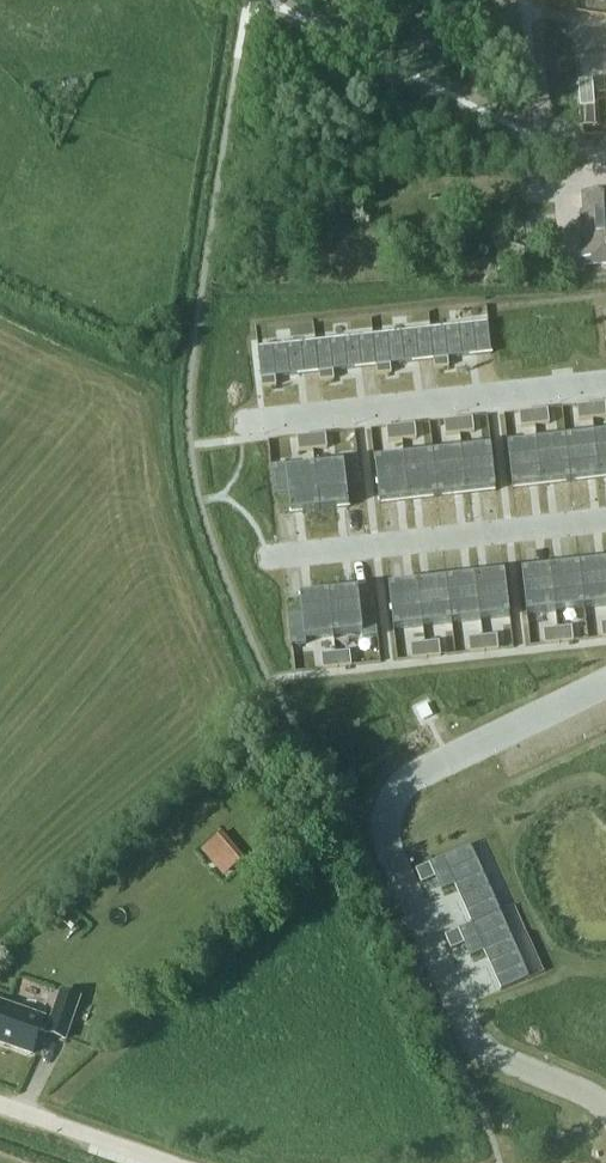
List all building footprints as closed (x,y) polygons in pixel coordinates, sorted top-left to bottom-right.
[(594,93),(593,80),(579,81),(580,94),(594,93)] [(595,106),(594,93),(580,94),(580,107),(595,106)] [(583,193),(584,211),(581,211),(583,260),(570,261),(570,273),(585,272),(585,265),(605,264),(605,192),(583,193)] [(488,324),(431,330),(434,359),(448,358),(477,355),(491,353),(488,324)] [(434,359),(431,330),(373,336),(375,351),(376,366),(377,366),(391,364),(419,361),(434,359)] [(375,351),(373,336),(316,343),(319,372),(334,371),(362,368),(376,366),(375,351)] [(319,372),(316,343),(258,349),(261,379),(276,377),(304,374),(319,372)] [(434,359),(435,368),(444,367),(449,367),(448,358),(434,359)] [(391,364),(377,366),(378,375),(386,374),(392,373),(391,364)] [(334,371),(319,372),(320,381),(330,380),(335,379),(334,371)] [(276,377),(261,379),(262,387),(272,386),(277,386),(276,377)] [(591,404),(593,419),(605,417),(605,405),(605,402),(591,404)] [(591,404),(577,406),(579,420),(593,419),(591,404)] [(548,409),(534,410),(535,425),(550,424),(548,409)] [(534,410),(519,412),(521,427),(535,425),(534,410)] [(473,417),(459,419),(460,433),(475,432),(473,417)] [(459,419),(444,420),(446,435),(460,433),(459,419)] [(415,424),(401,425),(403,440),(417,438),(415,424)] [(401,425),(387,427),(388,441),(403,440),(401,425)] [(326,434),(312,435),(313,450),(328,448),(326,434)] [(595,435),(600,479),(604,478),(605,478),(605,434),(595,435)] [(312,435),(297,437),(299,451),(313,450),(312,435)] [(600,479),(595,435),(566,438),(571,482),(573,482),(588,480),(595,479),(600,479)] [(571,482),(566,438),(537,441),(542,485),(547,485),(554,484),(569,482),(571,482)] [(542,485),(537,441),(508,445),(513,489),(515,488),(530,487),(537,486),(542,485)] [(491,447),(462,450),(467,494),(471,493),(479,492),(494,491),(496,491),(491,447)] [(467,494),(462,450),(433,453),(438,497),(440,497),(455,495),(462,494),(467,494)] [(438,497),(433,453),(404,457),(409,500),(413,500),(421,499),(436,497),(438,497)] [(343,463),(315,467),(320,510),(337,508),(344,508),(349,507),(347,488),(361,486),(358,457),(343,458),(343,463)] [(409,500),(404,457),(375,460),(380,504),(382,503),(397,502),(404,501),(409,500)] [(320,510),(315,467),(287,470),(286,465),(271,466),(274,496),(289,494),(291,514),(296,513),(303,512),(320,510)] [(604,562),(597,562),(582,564),(580,564),(585,608),(605,606),(605,561),(604,562)] [(585,608),(580,564),(578,565),(563,566),(556,567),(551,568),(556,611),(585,608)] [(556,611),(551,568),(546,568),(539,569),(525,571),(522,571),(527,615),(556,611)] [(510,616),(505,573),(503,573),(488,575),(480,575),(476,576),(481,620),(510,616)] [(481,620),(476,576),(471,576),(464,577),(449,579),(447,579),(452,623),(481,620)] [(452,623),(447,579),(445,579),(430,581),(422,582),(418,583),(423,626),(452,623)] [(423,626),(418,583),(413,583),(406,584),(391,586),(389,586),(394,630),(423,626)] [(360,609),(358,589),(353,590),(346,591),(329,593),(334,636),(362,633),(363,638),(378,637),(375,607),(360,609)] [(334,636),(329,593),(312,594),(305,595),(300,596),(302,615),(288,617),(291,646),(306,644),(306,640),(334,636)] [(572,626),(558,628),(560,643),(574,641),(572,626)] [(558,628),(544,630),(545,644),(560,643),(558,628)] [(497,635),(483,636),(485,651),(499,650),(497,635)] [(483,636),(469,638),(470,653),(485,651),(483,636)] [(439,641),(425,643),(427,658),(441,656),(439,641)] [(425,643),(411,645),(412,659),(427,658),(425,643)] [(350,651),(336,653),(337,668),(352,666),(350,651)] [(336,653),(322,655),(323,669),(337,668),(336,653)] [(203,852),(224,878),(246,860),(225,834),(203,852)] [(499,912),(470,846),(443,858),(430,863),(436,877),(442,891),(455,885),(457,891),(461,898),(472,924),(499,912)] [(430,863),(416,870),(422,883),(423,883),(436,877),(430,863)] [(528,978),(499,912),(472,924),(459,929),(465,943),(471,957),(484,951),(487,957),(490,964),(501,989),(501,990),(528,978)] [(459,929),(445,935),(445,936),(451,949),(452,949),(465,943),(459,929)] [(72,1022),(81,997),(63,991),(52,1021),(0,1002),(0,1042),(32,1054),(41,1030),(66,1039),(66,1038),(72,1022)]
